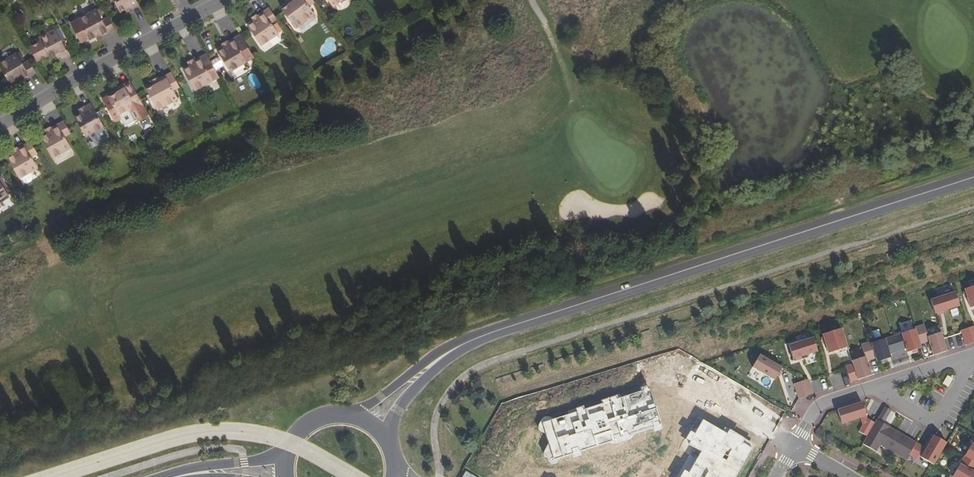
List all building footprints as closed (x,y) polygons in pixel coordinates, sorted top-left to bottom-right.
[(130,7),(132,11),(139,6),(136,0),(113,0),(120,12),(126,9),(130,7)] [(293,1),(289,5),(282,10),(295,28),(314,14),(308,6),(314,2),(313,0),(293,0),(293,1)] [(269,8),(256,16),(258,19),(254,22),(247,27),(260,46),(278,34),(271,23),(277,20),(269,8)] [(90,40),(97,37),(102,34),(103,36),(116,30),(109,17),(103,20),(97,9),(79,19),(79,21),(72,25),(82,42),(89,38),(90,40)] [(58,55),(60,54),(61,56),(63,59),(70,55),(56,30),(40,39),(40,40),(28,47),(37,62),(49,55),(51,59),(58,55)] [(240,34),(227,42),(229,45),(224,47),(217,51),(230,71),(248,60),(242,49),(247,46),(240,34)] [(22,78),(24,81),(37,73),(29,61),(23,64),(17,53),(0,63),(0,65),(11,84),(18,81),(22,78)] [(206,53),(193,60),(195,63),(190,66),(183,69),(195,90),(213,80),(207,69),(213,66),(206,53)] [(172,72),(158,79),(159,82),(154,85),(147,89),(158,110),(179,98),(174,90),(180,87),(172,72)] [(149,114),(130,81),(123,84),(125,87),(118,91),(109,96),(109,95),(103,99),(115,120),(120,117),(125,126),(135,120),(136,121),(149,114)] [(91,103),(84,106),(87,110),(82,113),(75,117),(86,136),(94,132),(99,142),(110,136),(91,103)] [(64,120),(51,128),(52,131),(48,133),(42,137),(53,157),(72,147),(66,136),(71,133),(64,120)] [(30,141),(17,148),(19,151),(15,154),(8,158),(20,178),(38,168),(32,157),(38,154),(30,141)] [(32,171),(21,178),(23,182),(29,182),(32,180),(35,176),(32,171)] [(10,197),(0,181),(0,204),(10,197)] [(965,289),(966,292),(967,297),(971,308),(973,307),(973,286),(965,289)] [(960,306),(955,292),(931,300),(935,314),(937,313),(943,311),(960,306)] [(947,351),(941,332),(928,337),(924,325),(915,328),(915,329),(920,344),(929,341),(931,345),(932,351),(934,356),(947,351)] [(973,343),(968,328),(967,329),(961,330),(966,345),(973,343)] [(848,347),(842,329),(823,335),(824,337),(825,343),(829,354),(848,347)] [(920,344),(915,329),(893,336),(898,351),(906,349),(908,352),(912,351),(917,349),(921,348),(920,344)] [(898,351),(893,336),(871,343),(876,358),(877,362),(882,361),(887,359),(891,358),(890,354),(898,351)] [(818,352),(813,338),(789,346),(793,359),(818,352)] [(868,365),(867,361),(876,358),(871,343),(871,342),(862,346),(865,358),(852,362),(853,365),(858,380),(872,375),(870,371),(868,365)] [(780,372),(782,368),(760,355),(753,367),(775,380),(777,376),(780,372)] [(858,380),(853,365),(846,367),(851,382),(858,380)] [(948,387),(952,378),(948,376),(944,382),(944,383),(943,384),(948,387)] [(813,394),(809,379),(802,382),(806,396),(813,394)] [(806,396),(802,382),(801,382),(794,384),(799,399),(806,396)] [(553,459),(659,426),(648,389),(542,422),(553,459)] [(863,407),(862,402),(838,410),(843,426),(862,420),(863,425),(859,431),(868,436),(875,423),(867,418),(865,412),(863,407)] [(884,424),(891,411),(885,407),(877,420),(884,424)] [(884,424),(877,420),(875,423),(868,436),(863,444),(876,452),(880,445),(906,460),(909,455),(916,443),(884,424)] [(756,448),(706,421),(677,476),(738,476),(756,448)] [(947,443),(934,436),(933,437),(930,443),(926,448),(921,458),(934,465),(945,445),(947,443)] [(965,456),(973,461),(973,441),(965,456)] [(917,459),(924,447),(916,443),(909,455),(917,459)] [(921,458),(926,448),(924,447),(917,459),(919,461),(921,458)] [(973,472),(973,471),(973,461),(965,456),(953,476),(954,476),(973,476),(973,472)]
